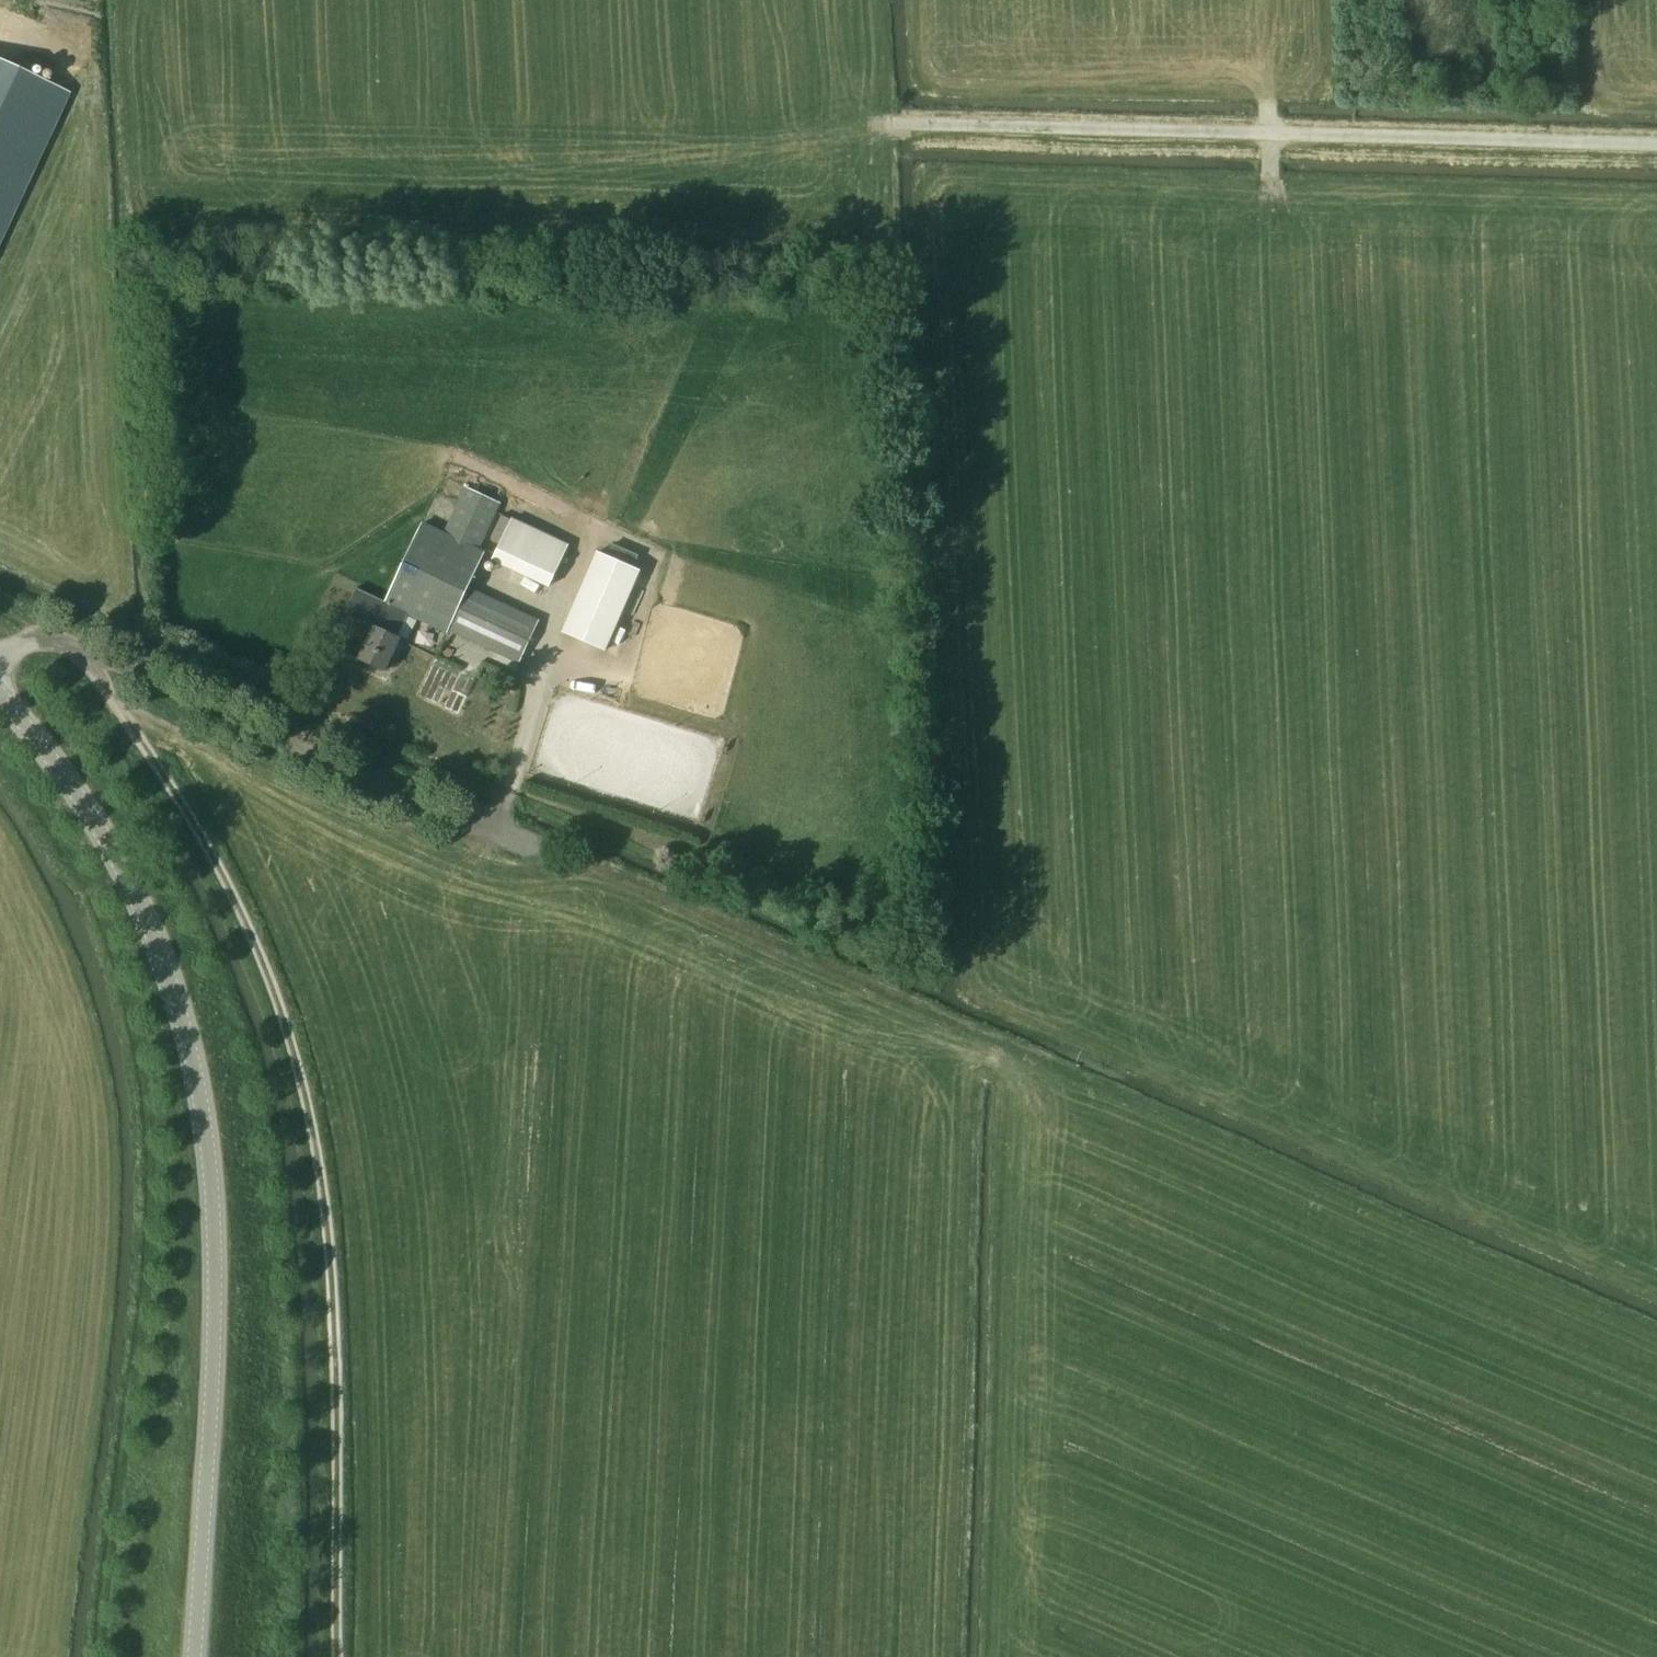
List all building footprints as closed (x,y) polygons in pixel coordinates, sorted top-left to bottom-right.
[(67,94),(0,63),(0,238),(67,94)] [(399,639),(409,615),(448,634),(449,632),(520,665),(540,621),(469,588),(485,552),(482,550),(501,503),(466,488),(445,533),(439,530),(423,523),(386,602),(357,588),(345,615),(374,630),(360,659),(386,671),(400,639),(399,639)] [(502,543),(511,519),(500,515),(491,539),(502,543)] [(553,587),(573,543),(513,517),(494,561),(553,587)] [(595,552),(562,633),(606,651),(639,570),(595,552)]
